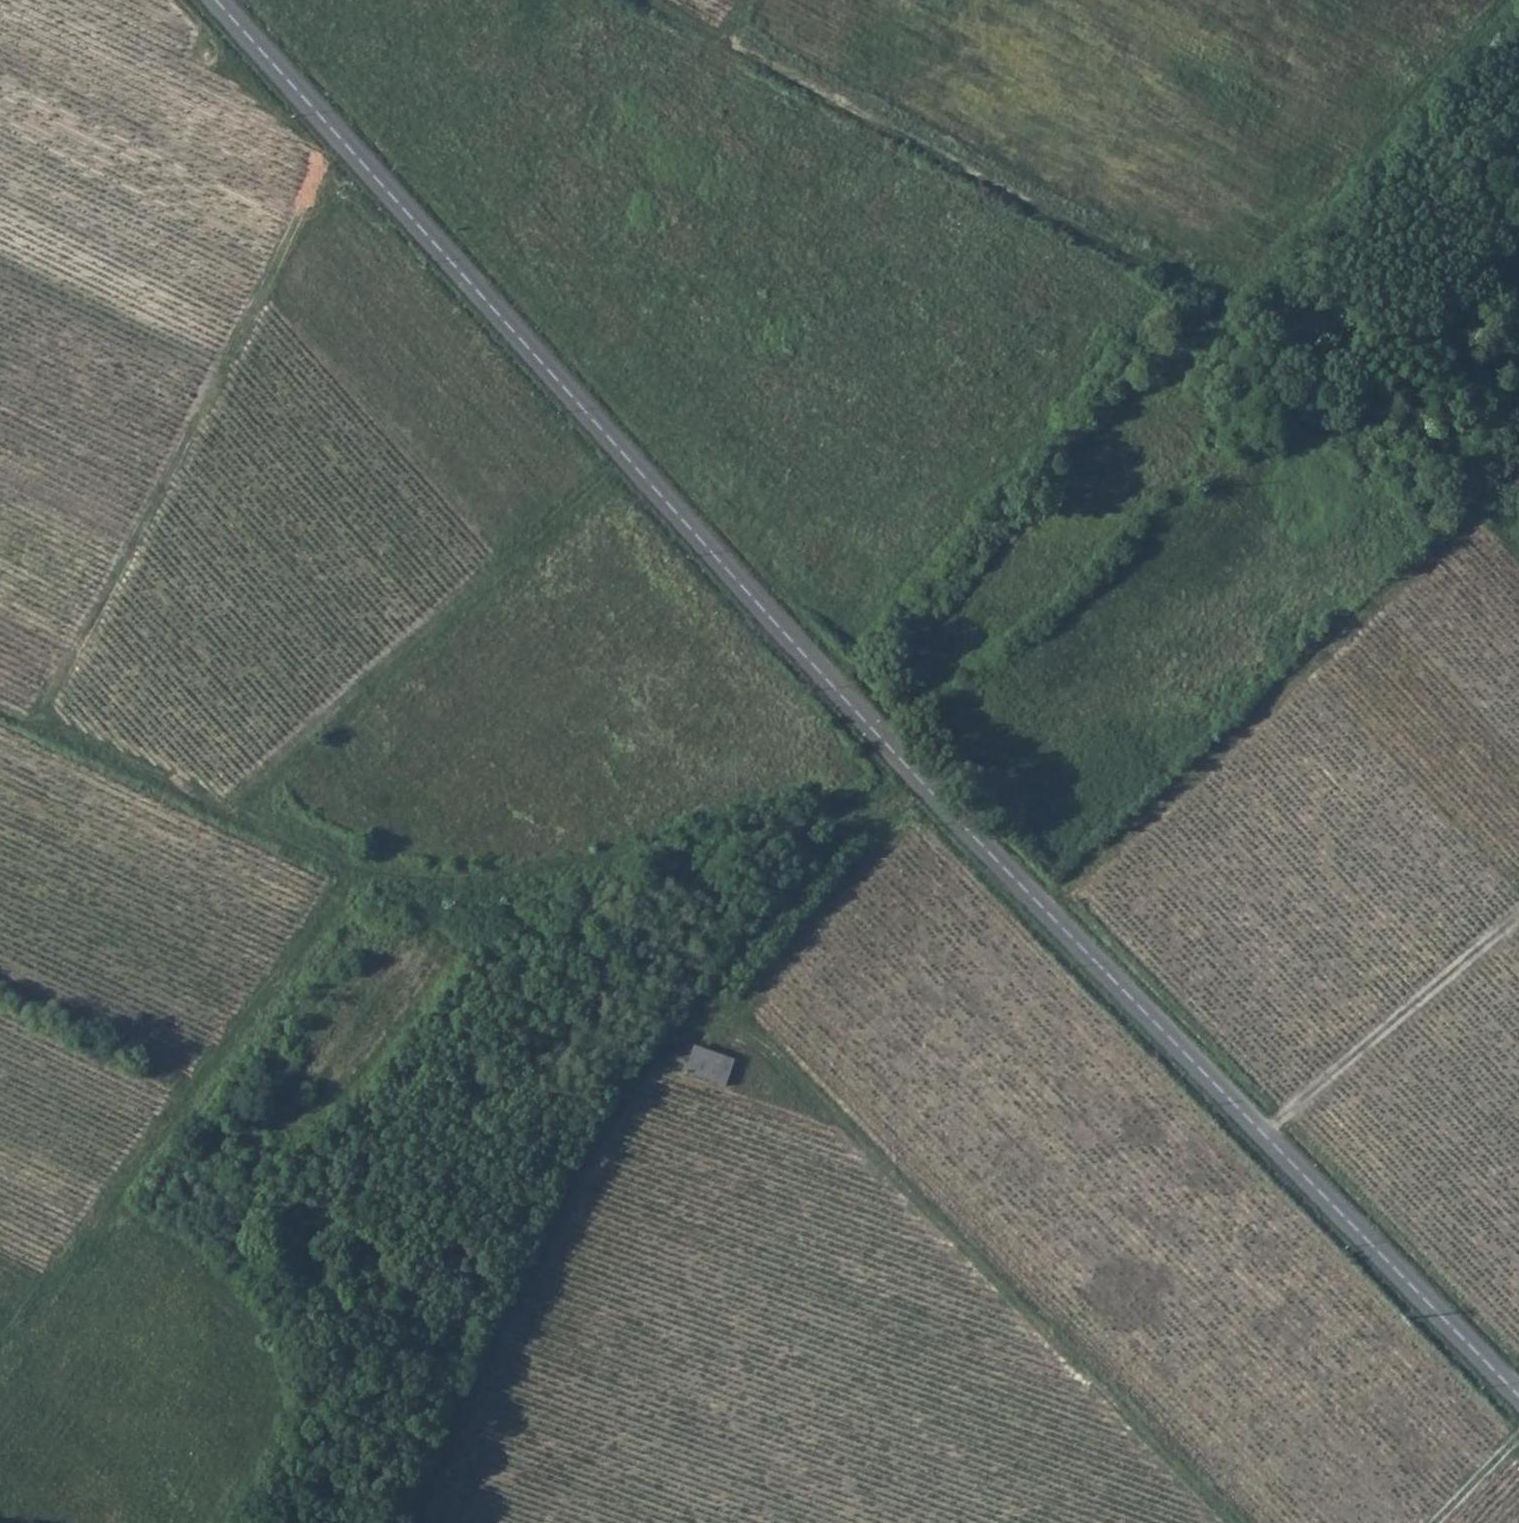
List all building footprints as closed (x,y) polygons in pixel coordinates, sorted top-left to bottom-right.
[(697,1047),(688,1074),(729,1085),(736,1058),(697,1047)]
